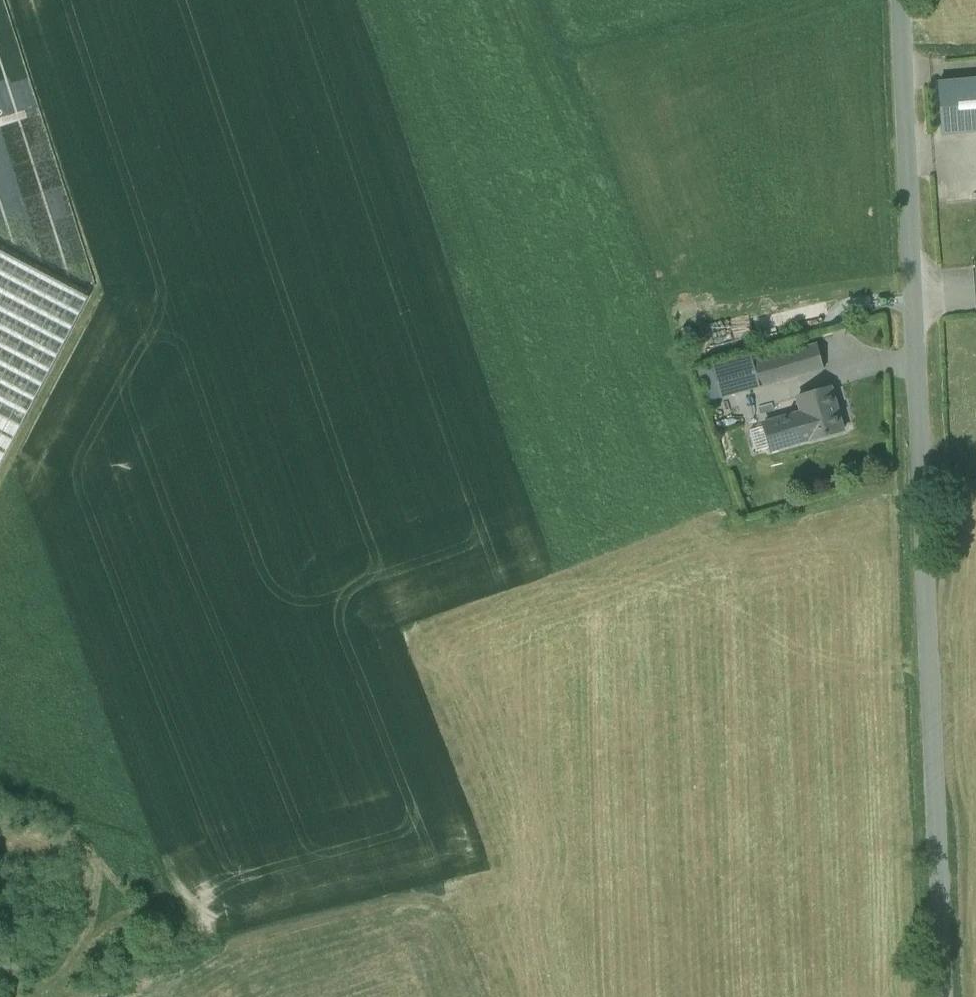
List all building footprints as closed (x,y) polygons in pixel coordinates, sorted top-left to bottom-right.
[(938,84),(942,135),(975,132),(975,81),(938,84)] [(88,298),(0,252),(0,466),(88,298)] [(721,372),(706,376),(713,400),(728,396),(721,372)] [(830,388),(798,397),(802,414),(810,440),(810,442),(843,433),(830,388)] [(802,414),(765,424),(772,450),(810,440),(802,414)]
